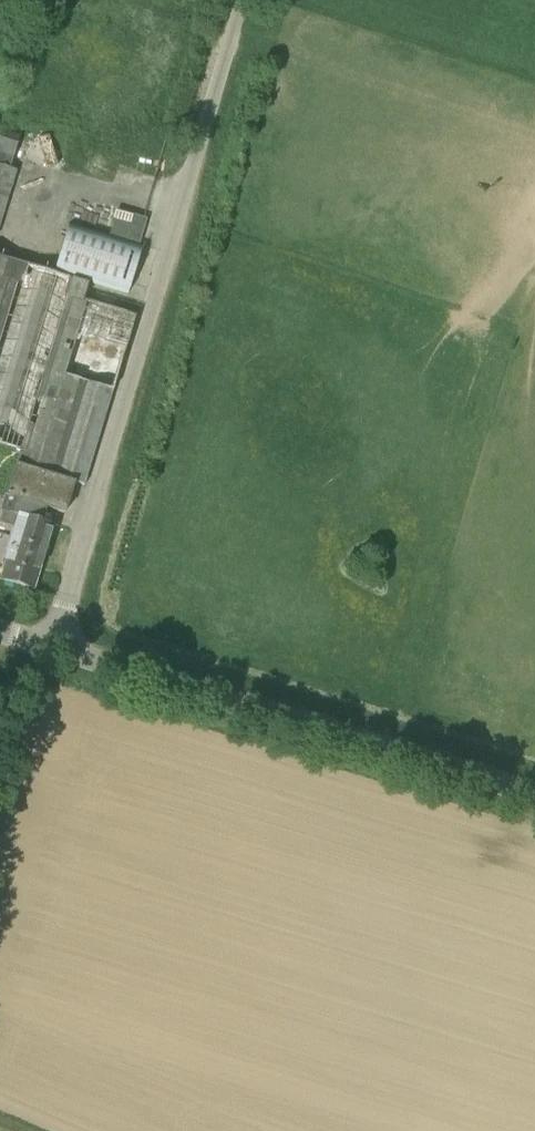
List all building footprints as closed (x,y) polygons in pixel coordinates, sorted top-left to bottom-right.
[(17,170),(9,168),(14,150),(19,135),(0,130),(0,224),(17,170)] [(138,244),(146,218),(102,205),(94,230),(138,244)] [(129,293),(142,246),(67,225),(54,272),(129,293)] [(24,265),(0,258),(0,347),(24,265)] [(7,498),(10,499),(21,502),(21,501),(46,508),(66,514),(75,483),(85,485),(135,316),(81,300),(86,284),(76,281),(25,452),(21,451),(7,498)] [(0,515),(0,523),(14,527),(13,531),(10,539),(23,543),(23,544),(27,545),(23,558),(41,563),(51,531),(52,526),(42,523),(46,508),(21,501),(21,502),(10,499),(7,498),(3,497),(3,499),(0,508),(0,510),(1,511),(0,515)] [(41,563),(23,558),(27,545),(23,544),(23,543),(10,539),(0,575),(0,580),(34,589),(41,563)]
